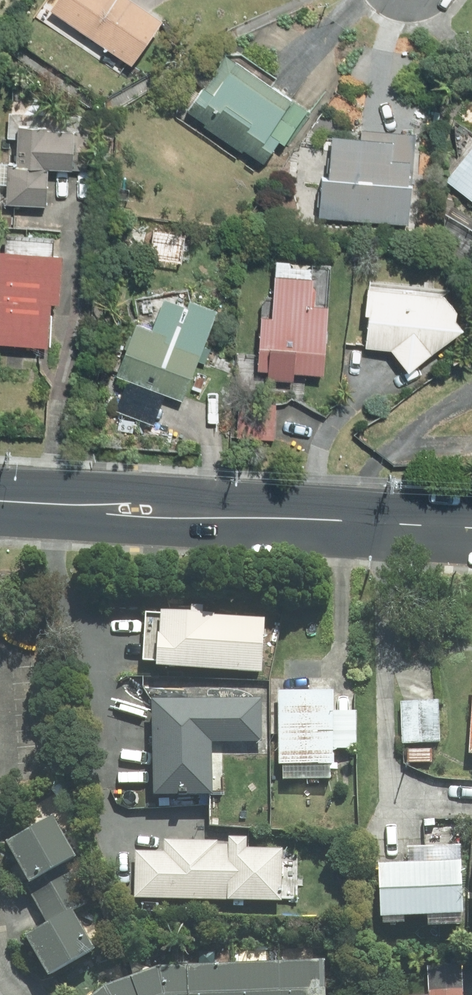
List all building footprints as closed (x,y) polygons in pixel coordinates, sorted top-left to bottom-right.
[(126,66),(155,21),(124,0),(50,0),(41,12),(126,66)] [(284,149),(309,113),(268,85),(273,78),(235,52),(205,96),(197,91),(184,111),(262,164),(275,144),(284,149)] [(71,131),(11,126),(4,206),(43,209),(45,174),(68,176),(71,131)] [(408,224),(415,134),(356,130),(355,142),(324,139),(321,182),(315,181),(316,217),(408,224)] [(439,181),(471,204),(471,134),(439,181)] [(0,252),(0,346),(42,348),(44,306),(56,307),(58,254),(0,252)] [(307,280),(271,278),(269,320),(254,319),(252,371),(318,374),(322,308),(306,308),(307,280)] [(436,299),(361,292),(356,350),(387,352),(405,376),(462,334),(436,299)] [(150,332),(132,325),(113,373),(178,399),(213,311),(187,301),(182,312),(161,303),(150,332)] [(258,623),(156,618),(150,639),(149,673),(256,677),(256,650),(258,623)] [(329,694),(274,694),(274,770),(330,770),(330,752),(352,752),(353,716),(329,716),(329,694)] [(257,704),(144,705),(145,803),(210,802),(209,746),(258,746),(257,704)] [(436,704),(398,705),(400,746),(438,745),(436,704)] [(94,912),(49,824),(3,847),(44,927),(14,943),(38,990),(101,958),(81,919),(94,912)] [(227,846),(159,844),(159,854),(132,853),(131,902),(277,906),(278,853),(242,852),(242,841),(227,840),(227,846)] [(456,866),(374,865),(374,922),(455,923),(456,866)] [(93,994),(315,994),(316,968),(147,974),(97,991),(93,994)]
